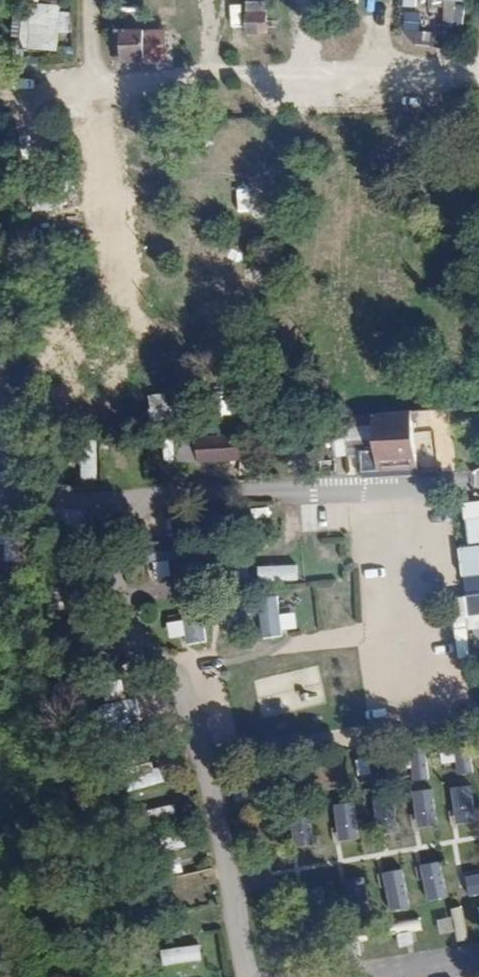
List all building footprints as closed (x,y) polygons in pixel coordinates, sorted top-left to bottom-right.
[(57,50),(59,5),(26,3),(23,48),(57,50)] [(270,17),(248,18),(248,42),(271,41),(270,17)] [(164,63),(163,31),(121,33),(122,62),(145,61),(145,64),(164,63)] [(150,419),(165,420),(166,396),(151,395),(150,419)] [(411,463),(407,424),(362,429),(363,437),(370,437),(373,466),(411,463)] [(218,436),(172,441),(173,451),(189,449),(191,475),(247,469),(246,446),(219,447),(218,436)] [(348,476),(345,441),(331,442),(334,477),(348,476)] [(80,480),(95,481),(97,447),(81,446),(80,480)] [(143,544),(143,564),(177,563),(176,543),(143,544)] [(153,579),(170,578),(169,563),(153,563),(153,579)] [(298,566),(257,568),(258,583),(298,582),(298,566)] [(279,598),(258,598),(260,638),(281,637),(279,598)] [(225,602),(229,619),(246,616),(242,599),(225,602)] [(182,621),(166,624),(169,645),(206,639),(200,602),(180,605),(182,621)] [(109,670),(105,660),(95,663),(101,683),(118,679),(115,668),(109,670)] [(125,694),(110,699),(115,714),(129,709),(125,694)] [(138,790),(164,783),(160,768),(134,774),(138,790)] [(149,811),(152,823),(176,818),(173,805),(149,811)] [(163,851),(182,848),(181,835),(161,838),(163,851)] [(177,904),(203,903),(202,882),(176,884),(177,904)] [(161,950),(162,966),(201,962),(200,947),(161,950)]
